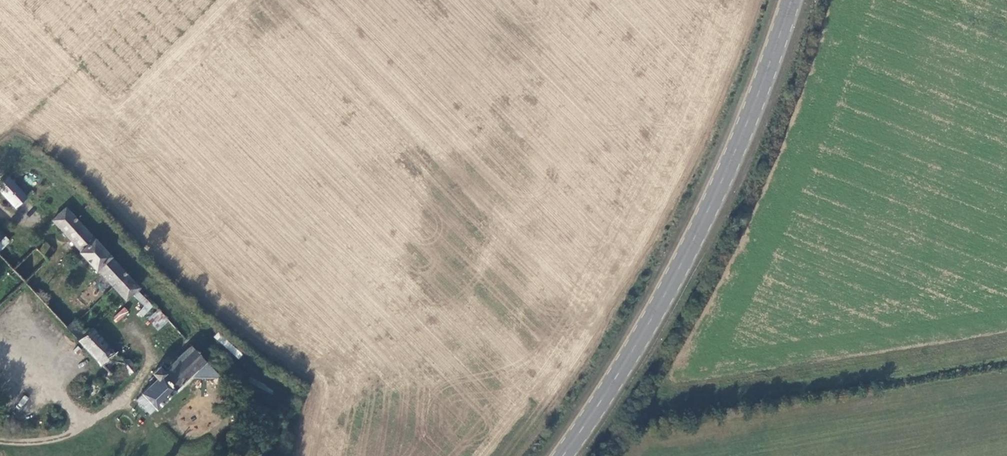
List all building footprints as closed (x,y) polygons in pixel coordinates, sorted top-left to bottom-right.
[(8,178),(0,186),(0,189),(17,207),(27,198),(8,178)] [(126,274),(65,209),(53,221),(80,252),(79,254),(95,272),(97,270),(112,287),(126,274)] [(10,242),(6,237),(0,242),(0,252),(10,242)] [(44,254),(50,245),(45,242),(39,250),(44,254)] [(126,274),(112,287),(125,300),(138,288),(126,274)] [(134,297),(144,306),(138,313),(143,317),(153,305),(139,292),(134,297)] [(86,335),(74,322),(67,329),(108,374),(106,377),(111,384),(126,369),(131,375),(138,369),(130,361),(119,359),(92,329),(86,335)] [(216,377),(218,375),(193,347),(167,371),(163,366),(152,376),(156,379),(151,384),(152,385),(142,394),(156,409),(175,391),(177,392),(194,377),(216,377)] [(111,384),(116,389),(131,375),(126,369),(111,384)] [(149,415),(156,409),(142,394),(136,400),(149,415)]
